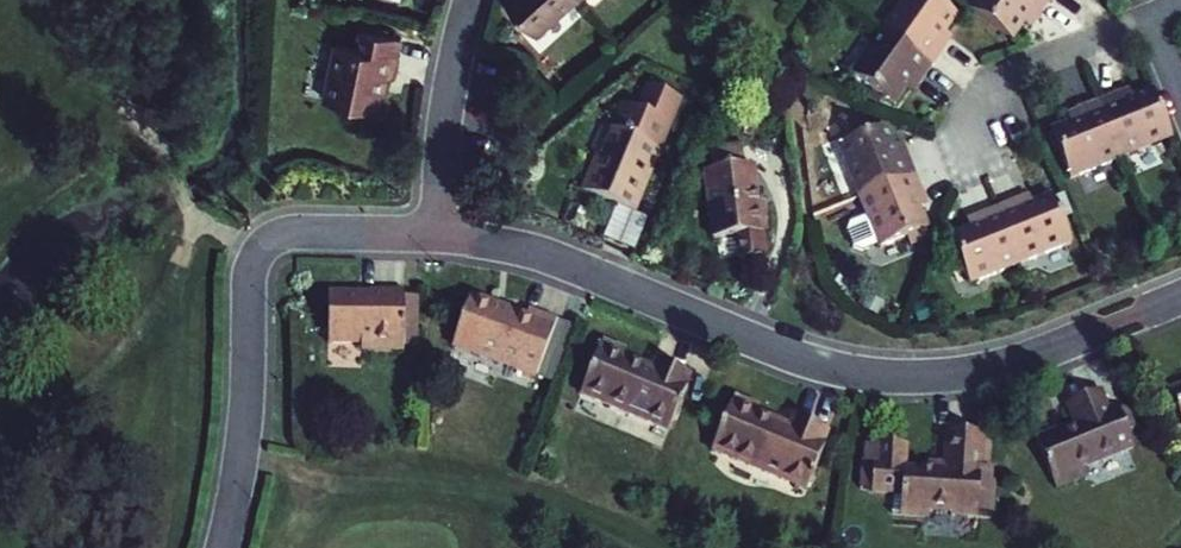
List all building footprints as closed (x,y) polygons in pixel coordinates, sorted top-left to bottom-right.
[(573,0),(517,0),(542,27),(573,0)] [(884,30),(933,65),(946,45),(939,41),(946,31),(957,15),(936,0),(904,0),(884,30)] [(970,10),(1013,40),(1025,23),(1031,14),(1038,19),(1051,1),(1050,0),(977,0),(970,10)] [(1031,14),(1025,23),(1032,27),(1038,19),(1031,14)] [(884,30),(853,75),(895,104),(906,88),(913,78),(920,84),(933,65),(884,30)] [(396,77),(404,39),(363,31),(359,52),(337,47),(326,104),(379,115),(388,76),(396,77)] [(939,41),(946,45),(953,36),(946,31),(939,41)] [(913,78),(906,88),(914,93),(920,84),(913,78)] [(651,91),(647,90),(638,110),(627,106),(619,127),(633,133),(651,91)] [(619,127),(607,122),(596,147),(609,153),(601,173),(598,171),(591,189),(614,199),(638,209),(665,146),(682,104),(651,91),(633,133),(619,127)] [(1121,94),(1101,103),(1124,159),(1175,139),(1155,91),(1134,100),(1125,104),(1121,94)] [(1131,91),(1121,94),(1125,104),(1134,100),(1131,91)] [(1074,180),(1124,159),(1101,103),(1080,112),(1084,120),(1073,125),(1054,132),(1074,180)] [(1069,116),(1073,125),(1084,120),(1080,112),(1069,116)] [(841,147),(861,198),(917,175),(909,154),(900,157),(896,147),(888,128),(881,131),(878,124),(862,130),(865,137),(860,139),(841,147)] [(860,139),(865,137),(862,130),(857,132),(860,139)] [(904,143),(896,147),(900,157),(909,154),(904,143)] [(754,168),(706,173),(715,240),(735,237),(738,261),(768,257),(765,233),(768,233),(765,203),(759,203),(754,168)] [(917,175),(861,198),(882,247),(907,237),(925,231),(928,229),(921,210),(917,200),(925,197),(917,175)] [(1026,208),(1036,204),(1033,195),(1023,200),(1026,208)] [(1001,208),(1024,265),(1075,243),(1055,196),(1036,204),(1026,208),(1023,200),(1001,208)] [(925,197),(917,200),(921,210),(929,207),(925,197)] [(638,209),(614,199),(601,231),(636,245),(649,214),(638,209)] [(972,230),(953,238),(972,285),(1024,265),(1001,208),(979,218),(983,226),(972,230)] [(972,230),(983,226),(979,218),(969,222),(972,230)] [(928,239),(925,231),(907,237),(910,246),(928,239)] [(374,294),(334,294),(334,344),(366,344),(366,351),(408,351),(408,292),(374,292),(374,294)] [(532,310),(530,314),(476,295),(458,345),(541,375),(560,320),(532,310)] [(627,358),(629,353),(606,344),(586,395),(673,429),(691,385),(690,384),(694,374),(661,361),(658,370),(627,358)] [(1066,430),(1041,440),(1061,488),(1093,475),(1089,467),(1137,447),(1131,432),(1137,429),(1129,409),(1114,415),(1104,392),(1071,405),(1080,427),(1068,432),(1066,430)] [(764,410),(738,400),(717,452),(813,491),(832,444),(829,443),(834,431),(799,417),(795,428),(762,415),(764,410)] [(895,514),(932,517),(932,512),(955,514),(954,516),(981,518),(987,435),(951,432),(949,464),(948,471),(931,469),(931,473),(908,471),(910,446),(882,444),(881,465),(878,465),(876,492),(897,493),(895,514)]
